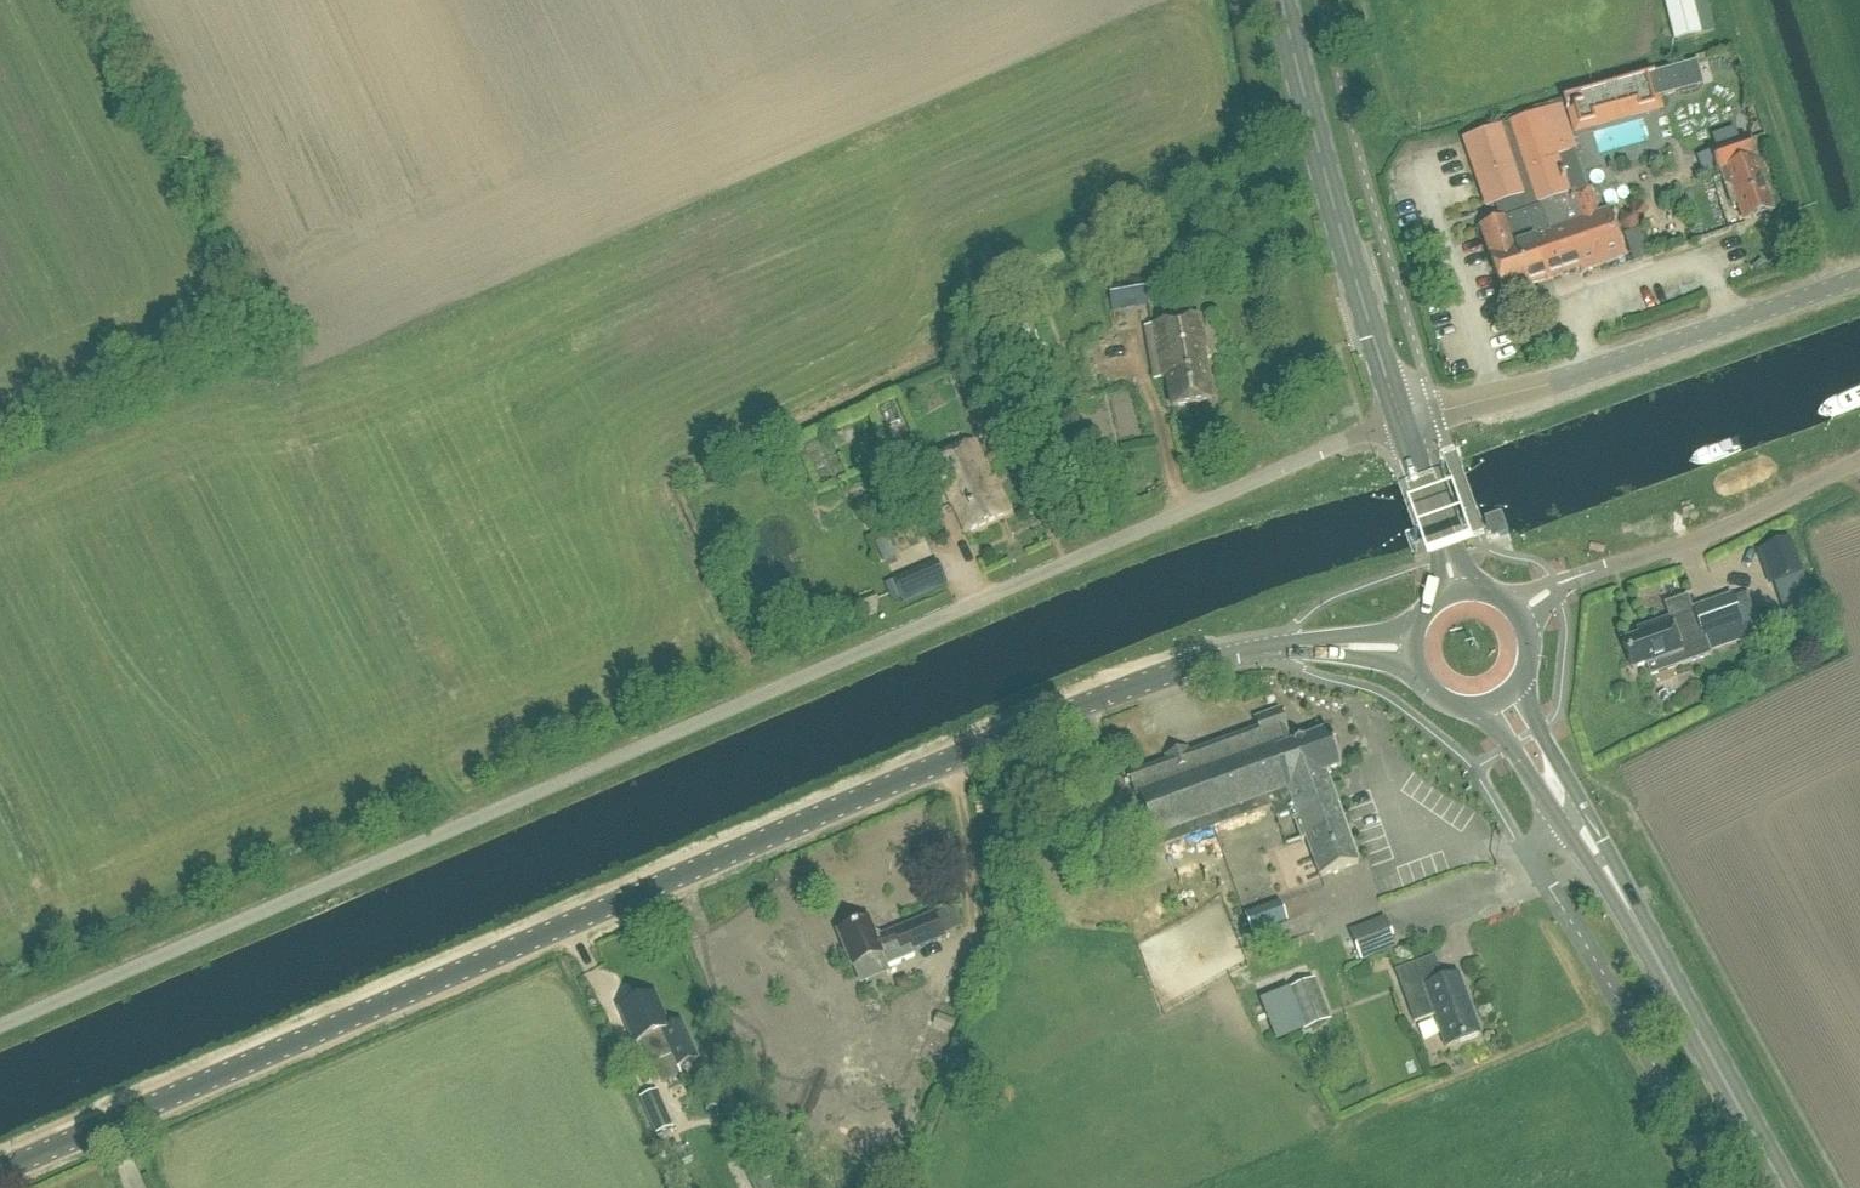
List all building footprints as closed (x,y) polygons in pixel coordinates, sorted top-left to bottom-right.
[(1700,0),(1685,0),(1664,5),(1673,43),(1708,34),(1700,0)] [(1662,113),(1652,77),(1564,103),(1574,138),(1662,113)] [(1573,153),(1559,111),(1466,143),(1489,209),(1498,206),(1503,222),(1479,231),(1489,259),(1488,259),(1501,297),(1578,271),(1579,275),(1625,259),(1608,211),(1597,214),(1588,188),(1567,195),(1555,159),(1573,153)] [(1772,214),(1747,142),(1710,155),(1717,175),(1719,174),(1732,209),(1737,207),(1743,224),(1772,214)] [(1149,310),(1145,281),(1108,286),(1112,315),(1149,310)] [(1206,354),(1200,321),(1152,329),(1161,383),(1166,382),(1171,410),(1211,403),(1202,355),(1206,354)] [(994,490),(973,445),(931,465),(950,506),(951,505),(965,535),(1010,515),(997,488),(994,490)] [(919,484),(904,452),(867,470),(882,501),(919,484)] [(1506,536),(1500,516),(1484,522),(1491,541),(1506,536)] [(1789,543),(1761,552),(1773,587),(1801,577),(1789,543)] [(909,577),(895,583),(904,604),(918,598),(909,577)] [(1731,598),(1692,612),(1703,644),(1742,630),(1731,598)] [(1683,661),(1669,621),(1637,632),(1639,638),(1621,644),(1631,672),(1665,660),(1668,666),(1683,661)] [(1290,746),(1278,713),(1255,721),(1259,731),(1188,757),(1186,752),(1165,760),(1167,765),(1129,779),(1137,800),(1138,800),(1157,852),(1292,803),(1298,821),(1294,822),(1301,842),(1306,841),(1320,880),(1358,866),(1325,775),(1341,769),(1327,733),(1290,746)] [(1310,915),(1286,847),(1262,855),(1279,905),(1242,918),(1249,936),(1310,915)] [(1414,877),(1388,886),(1392,897),(1418,889),(1414,877)] [(854,968),(862,988),(889,977),(887,971),(913,960),(910,954),(944,940),(935,917),(894,934),(895,934),(877,942),(869,924),(839,936),(852,969),(854,968)] [(1395,949),(1384,922),(1349,937),(1360,964),(1395,949)] [(1442,983),(1433,961),(1396,974),(1414,1025),(1434,1018),(1446,1050),(1480,1037),(1458,977),(1442,983)] [(1330,1023),(1314,983),(1287,993),(1303,1034),(1330,1023)] [(668,1031),(654,999),(622,1013),(636,1046),(641,1043),(651,1067),(652,1067),(660,1086),(681,1077),(673,1058),(674,1057),(663,1034),(668,1031)] [(673,1130),(657,1094),(640,1101),(656,1137),(673,1130)]
